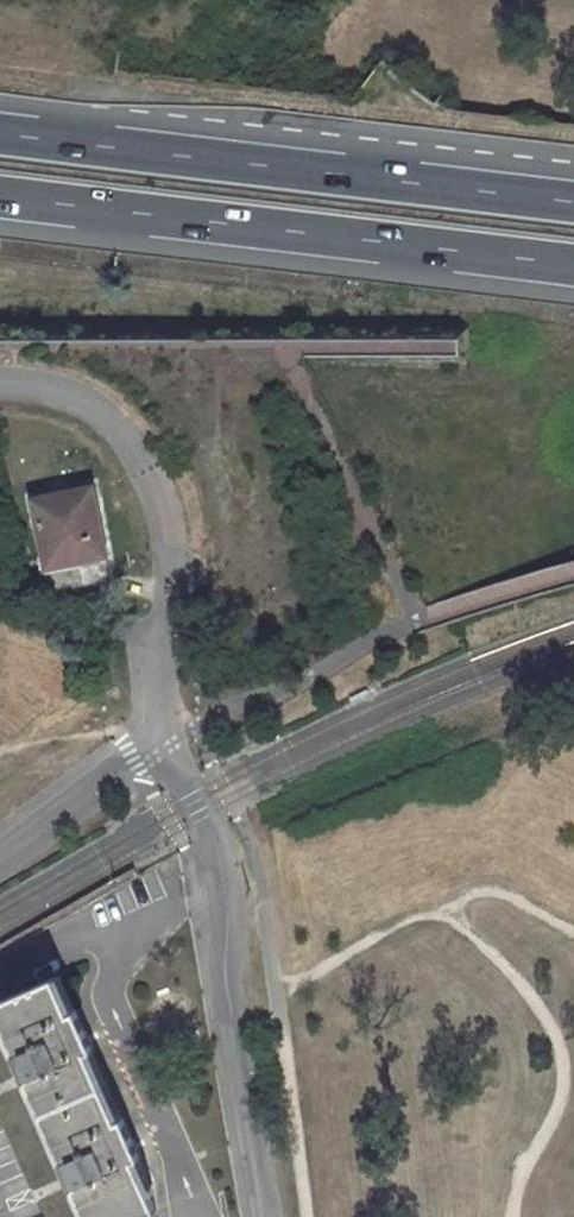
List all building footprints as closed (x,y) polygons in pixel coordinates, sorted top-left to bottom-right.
[(74,487),(39,497),(57,569),(116,553),(97,481),(74,487)] [(0,995),(0,1026),(85,1216),(124,1216),(153,1204),(49,973),(0,995)]
